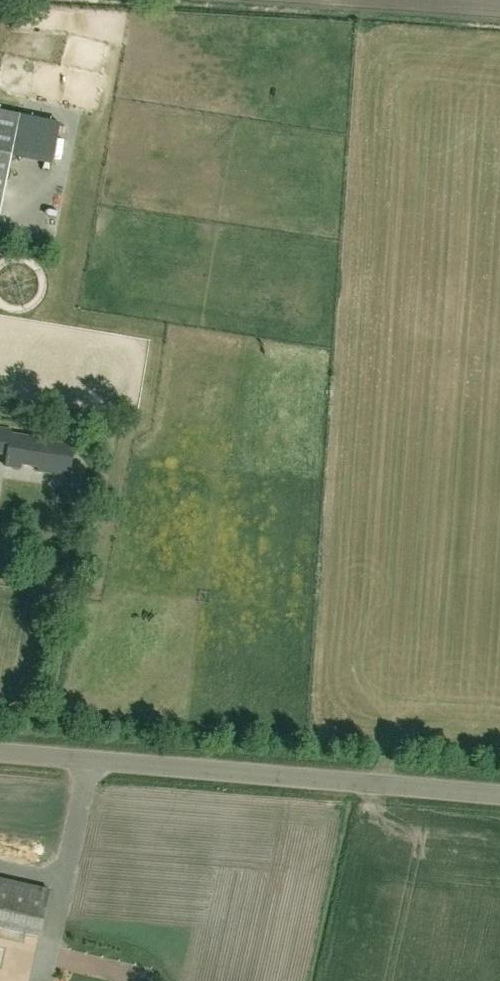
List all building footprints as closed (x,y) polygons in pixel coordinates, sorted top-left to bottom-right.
[(19,115),(0,110),(0,211),(19,115)] [(6,454),(5,465),(20,468),(21,463),(38,466),(37,470),(58,474),(70,476),(72,460),(75,444),(10,434),(6,454)] [(49,890),(0,879),(0,937),(1,937),(3,930),(39,937),(49,890)]
